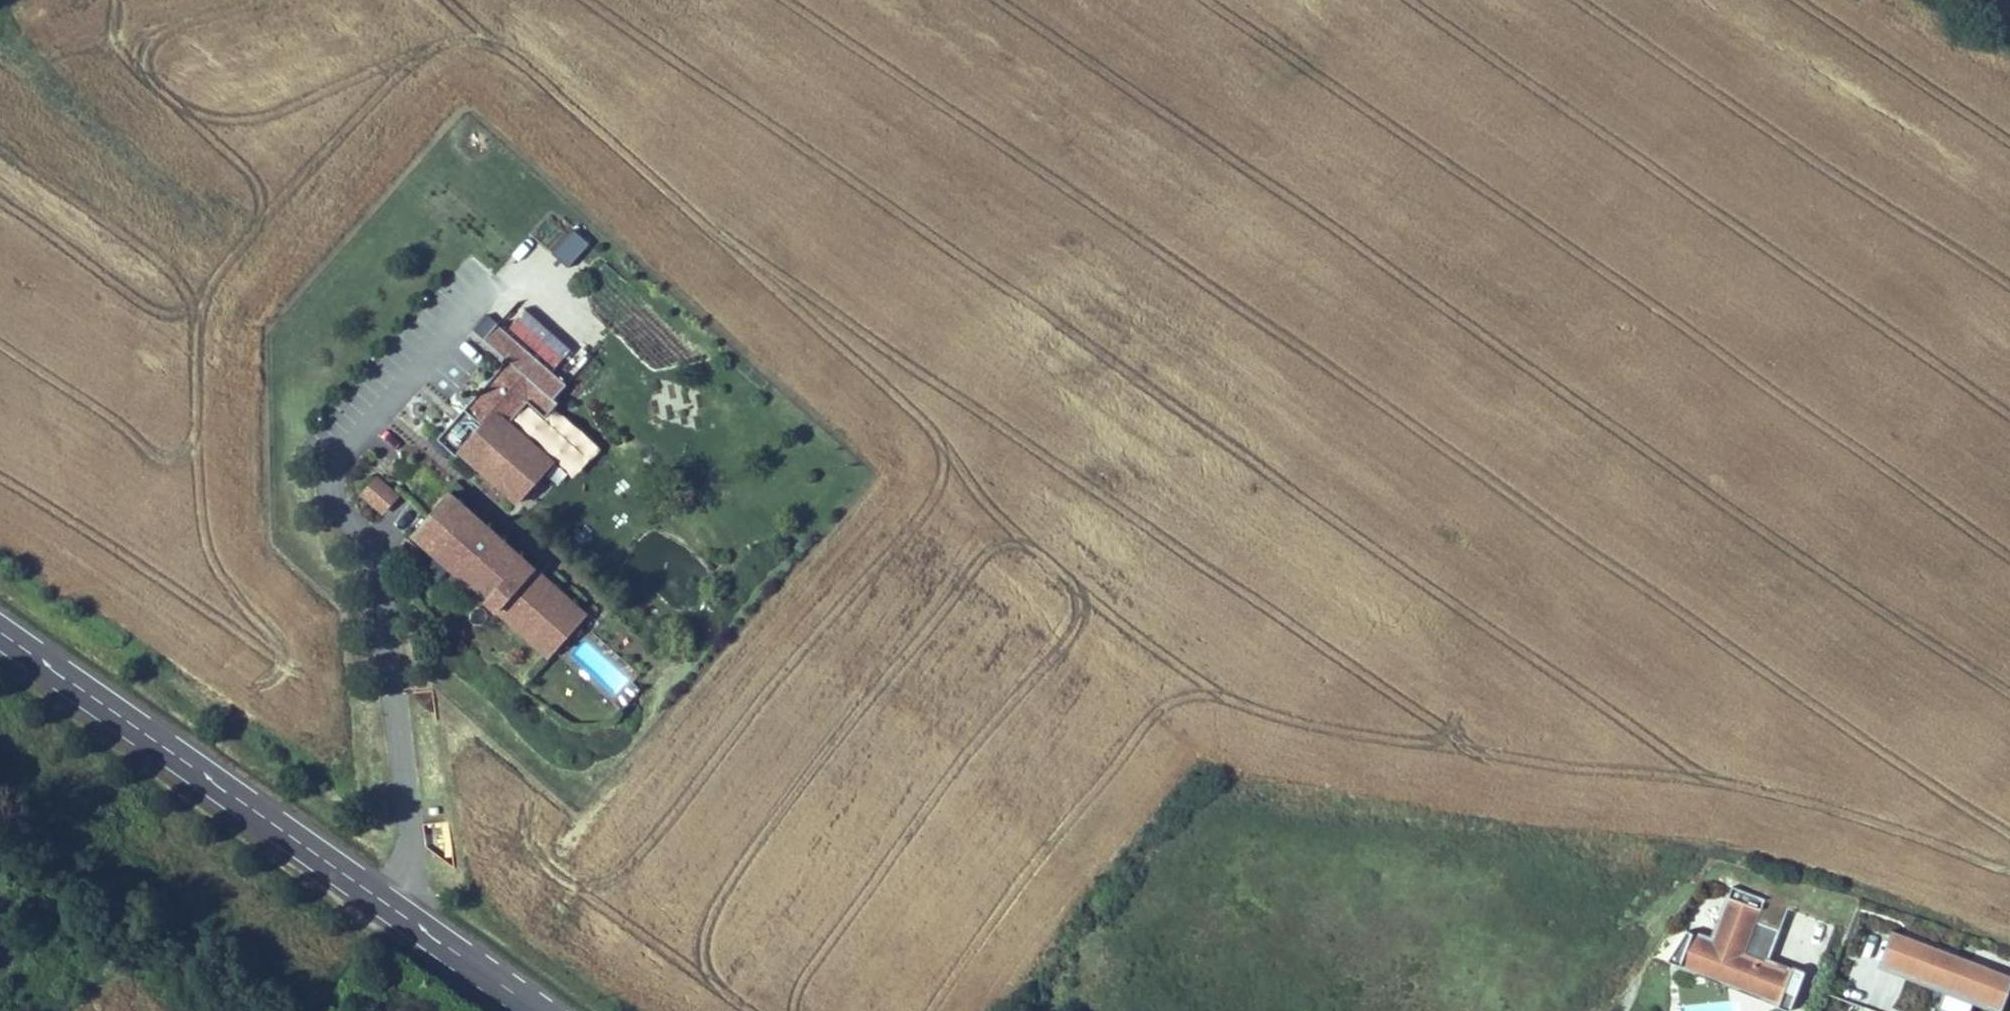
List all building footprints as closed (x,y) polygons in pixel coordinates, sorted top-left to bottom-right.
[(563,223),(545,248),(571,268),(589,243),(563,223)] [(483,406),(503,422),(523,398),(546,417),(559,402),(553,397),(564,384),(495,326),(482,341),(504,360),(464,407),(475,416),(483,406)] [(503,422),(483,406),(475,416),(453,440),(462,447),(452,458),(517,513),(556,467),(503,422)] [(374,470),(354,495),(379,515),(399,490),(374,470)] [(445,491),(407,534),(548,659),(586,616),(445,491)] [(1778,1006),(1777,1009),(1783,1010),(1790,1010),(1805,972),(1793,967),(1792,969),(1769,960),(1780,931),(1757,922),(1766,900),(1730,887),(1711,938),(1695,932),(1694,935),(1685,931),(1665,962),(1681,968),(1681,969),(1778,1006)] [(1892,931),(1878,969),(1991,1010),(2001,1010),(2009,988),(2009,975),(1892,931)]
